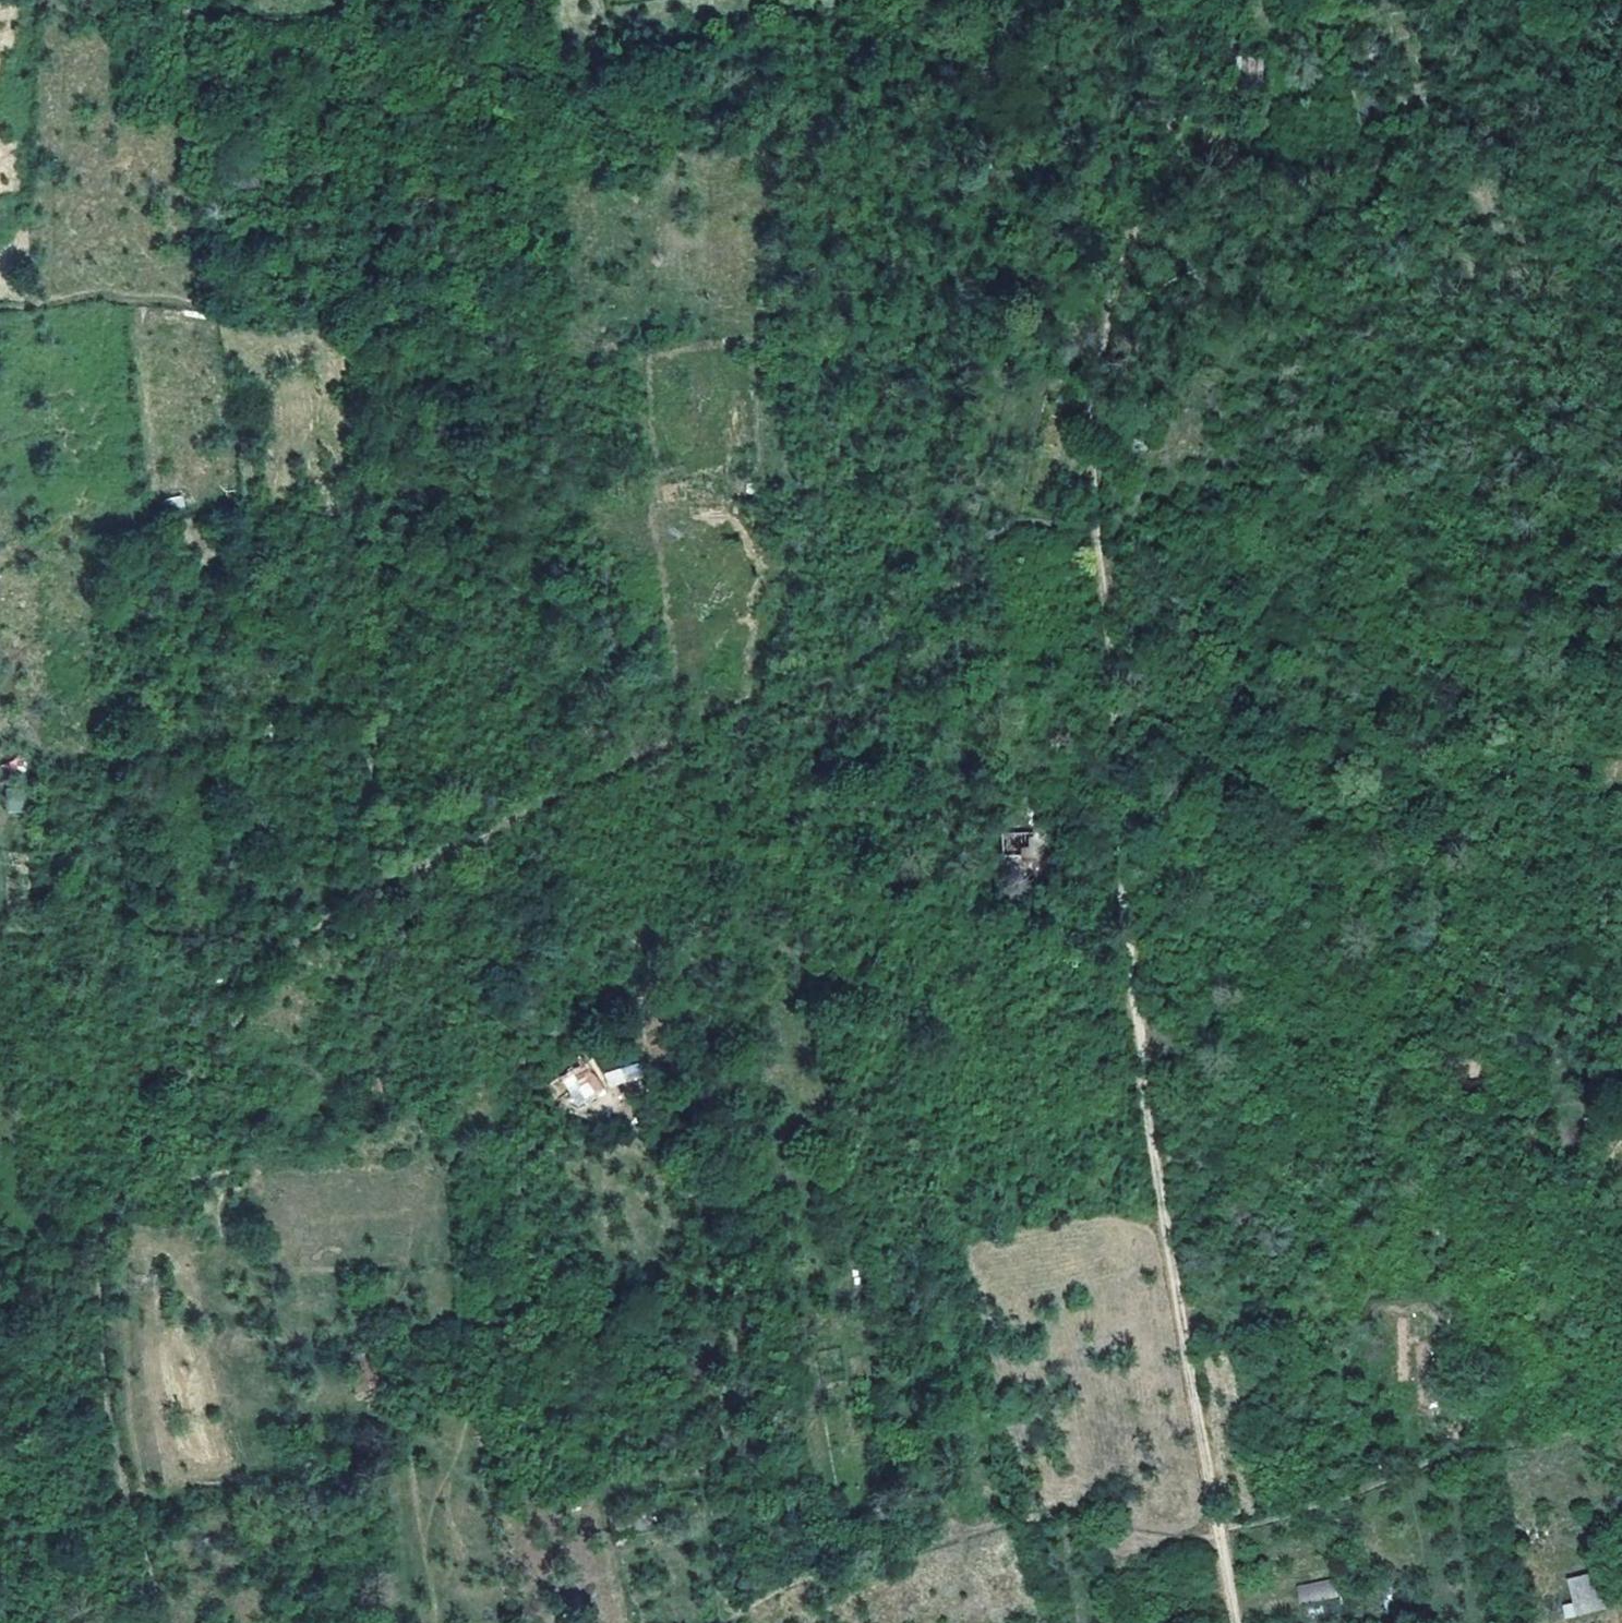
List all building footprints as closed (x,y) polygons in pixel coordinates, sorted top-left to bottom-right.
[(1033,872),(1034,832),(1002,830),(1002,853),(1010,854),(1010,871),(1033,872)] [(574,1104),(602,1093),(590,1062),(562,1074),(574,1104)] [(637,1062),(603,1072),(607,1087),(642,1077),(637,1062)] [(374,1350),(362,1351),(367,1386),(377,1384),(374,1350)] [(362,1351),(348,1353),(352,1387),(367,1386),(362,1351)] [(1571,1617),(1601,1609),(1590,1572),(1560,1580),(1571,1617)] [(1335,1580),(1297,1584),(1298,1602),(1337,1599),(1335,1580)]
